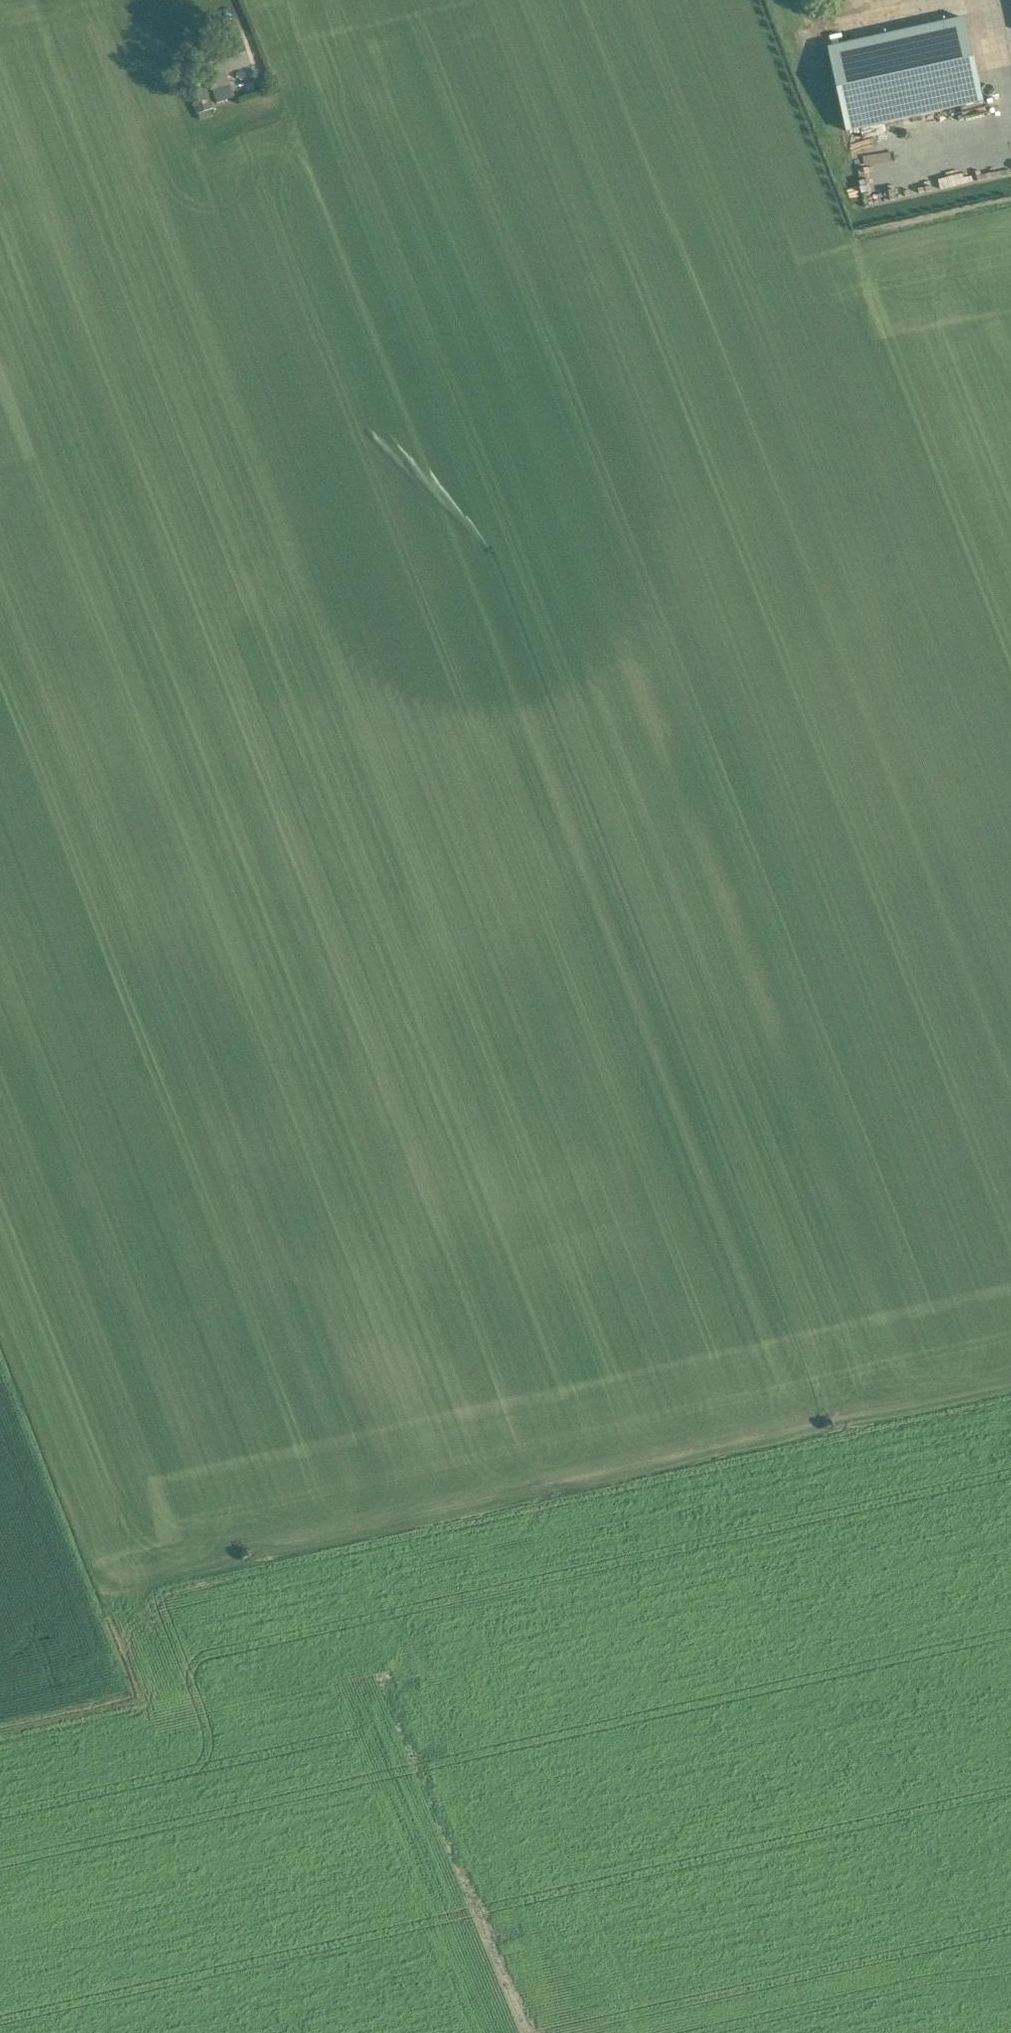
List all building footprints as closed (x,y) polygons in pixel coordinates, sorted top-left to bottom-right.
[(984,101),(966,18),(829,48),(848,131),(984,101)] [(201,53),(207,72),(218,102),(235,97),(227,73),(251,65),(250,59),(244,39),(201,53)] [(206,90),(192,95),(197,114),(212,110),(206,90)]
